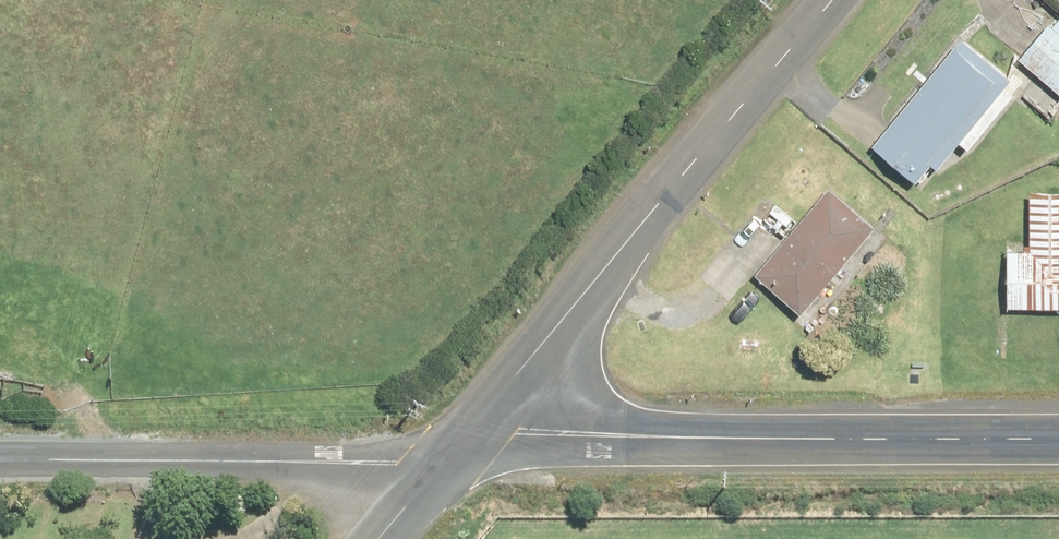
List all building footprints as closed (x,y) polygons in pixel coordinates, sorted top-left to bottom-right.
[(1058,12),(1058,0),(1046,0),(1058,12)] [(1058,92),(1058,20),(1053,28),(1049,24),(1019,60),(1035,72),(1058,92)] [(1013,82),(1008,77),(962,39),(924,85),(889,127),(874,146),(909,175),(918,183),(934,165),(939,170),(1013,82)] [(877,229),(874,226),(830,188),(787,238),(755,274),(795,309),(802,315),(877,229)] [(1032,193),(1032,245),(1032,252),(1025,251),(1009,252),(1009,309),(1058,309),(1058,193),(1032,193)] [(763,219),(785,236),(796,221),(774,204),(763,219)]
